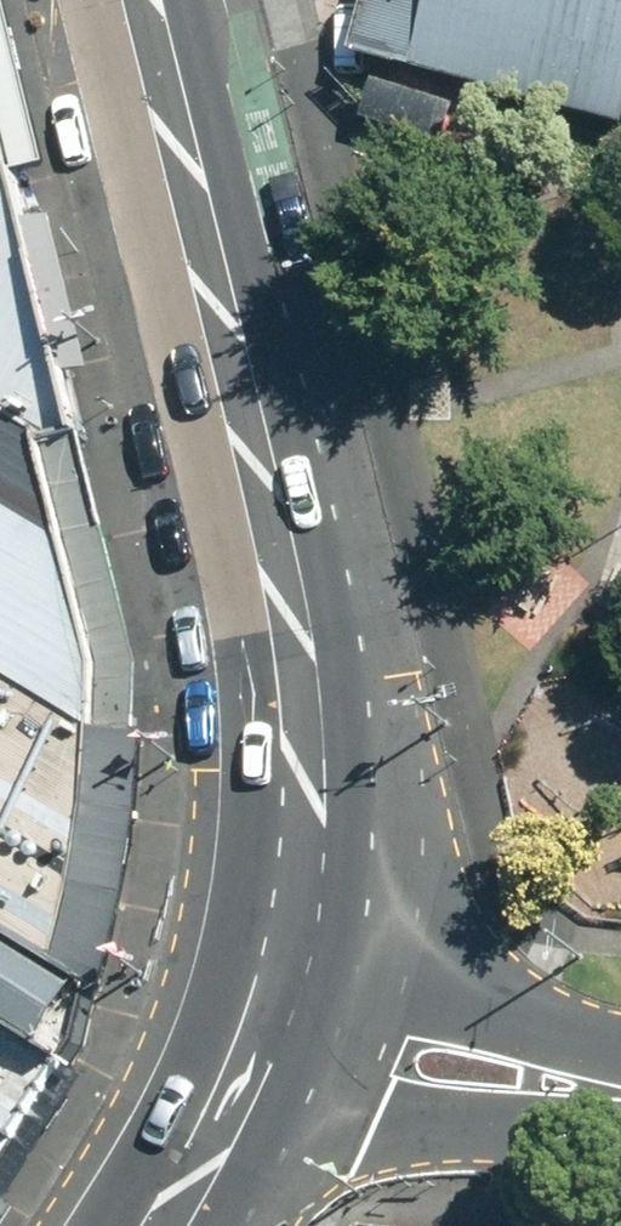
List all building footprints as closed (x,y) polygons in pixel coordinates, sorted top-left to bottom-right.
[(362,56),(620,124),(620,0),(377,0),(362,56)] [(466,101),(384,78),(372,120),(454,144),(466,101)] [(25,180),(0,80),(0,185),(25,180)] [(0,185),(0,409),(55,442),(91,433),(25,180),(0,185)] [(0,409),(0,485),(75,527),(55,442),(0,409)] [(105,731),(110,668),(75,527),(0,485),(0,666),(105,731)] [(69,970),(92,888),(105,731),(0,666),(0,926),(69,970)] [(69,970),(0,926),(0,1021),(61,1059),(103,991),(69,970)]
